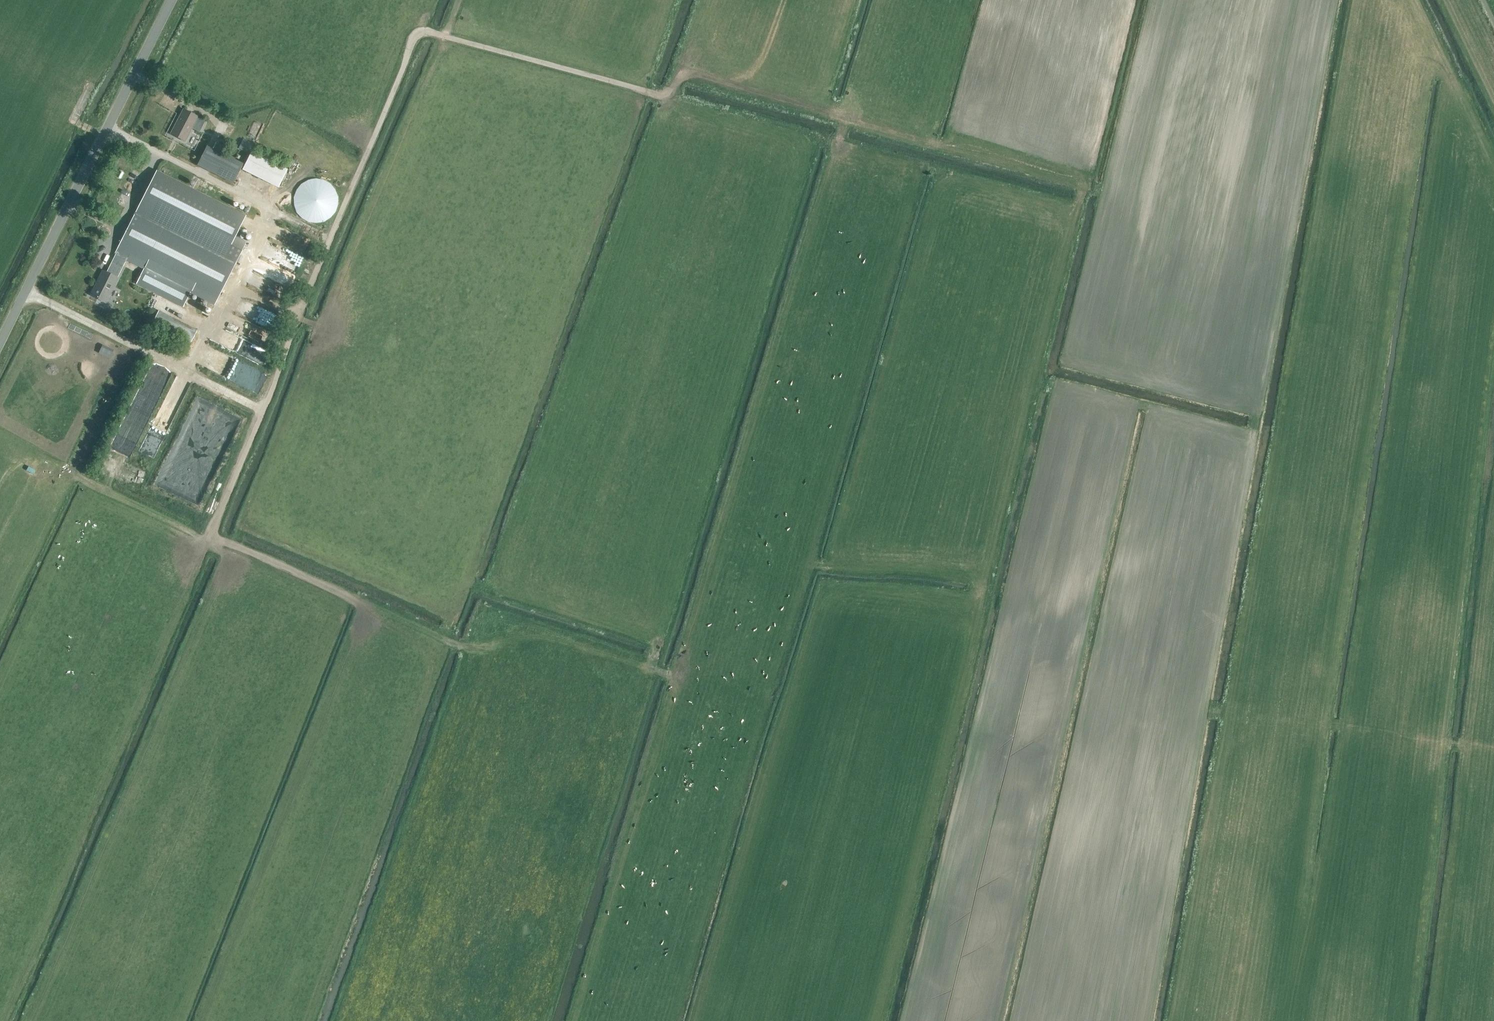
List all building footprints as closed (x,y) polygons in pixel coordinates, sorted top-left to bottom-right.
[(184,142),(197,117),(183,109),(170,134),(184,142)] [(243,139),(239,148),(248,153),(253,144),(243,139)] [(233,183),(242,165),(206,146),(200,159),(197,165),(233,183)] [(278,188),(287,169),(251,151),(241,170),(278,188)] [(299,175),(302,164),(292,160),(289,171),(299,175)] [(156,171),(114,254),(115,255),(106,272),(103,271),(90,295),(105,303),(117,278),(126,260),(144,269),(136,284),(183,307),(190,292),(214,305),(246,242),(235,237),(245,216),(156,171)] [(316,223),(323,222),(330,218),(335,212),(337,204),(337,197),(334,190),(329,184),(322,180),(315,179),(307,181),(301,184),(296,190),(293,198),(294,205),(296,213),(301,218),(308,222),(316,223)] [(252,281),(282,298),(287,288),(257,272),(252,281)] [(197,331),(158,311),(152,323),(190,343),(197,331)] [(261,376),(242,368),(239,374),(258,383),(261,376)] [(236,382),(243,386),(246,379),(240,375),(236,382)] [(126,417),(111,449),(130,457),(145,426),(126,417)]
